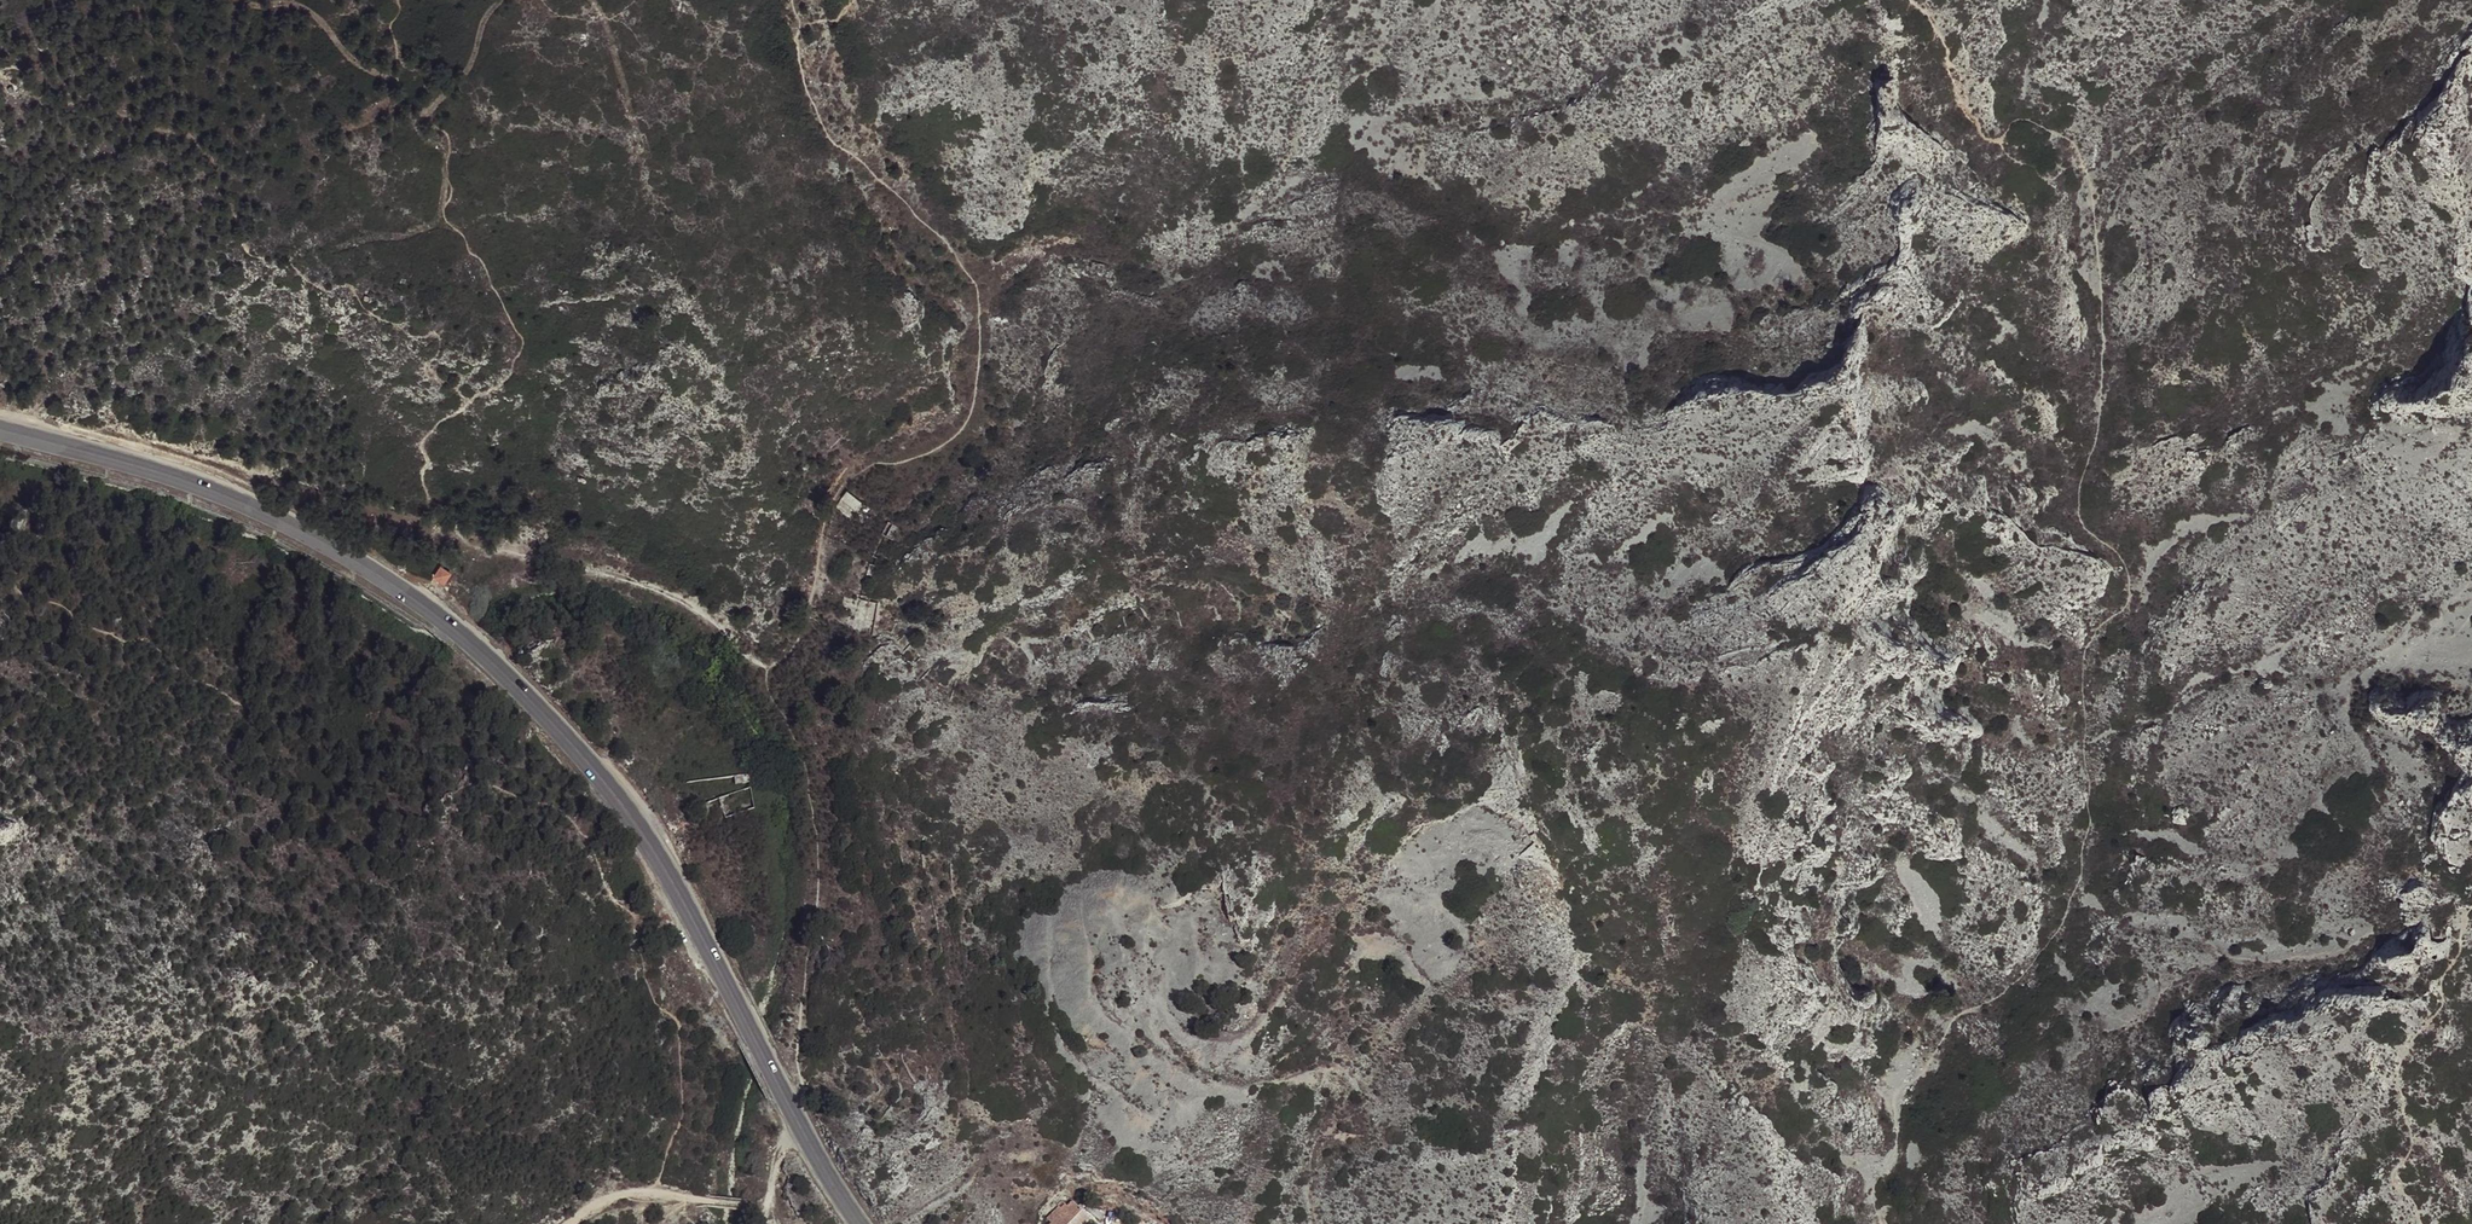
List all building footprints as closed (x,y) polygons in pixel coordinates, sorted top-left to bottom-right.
[(849,491),(838,506),(852,516),(863,501),(849,491)] [(449,573),(441,567),(436,575),(445,581),(449,573)] [(1042,1219),(1046,1223),(1052,1223),(1082,1197),(1074,1189),(1042,1219)]
